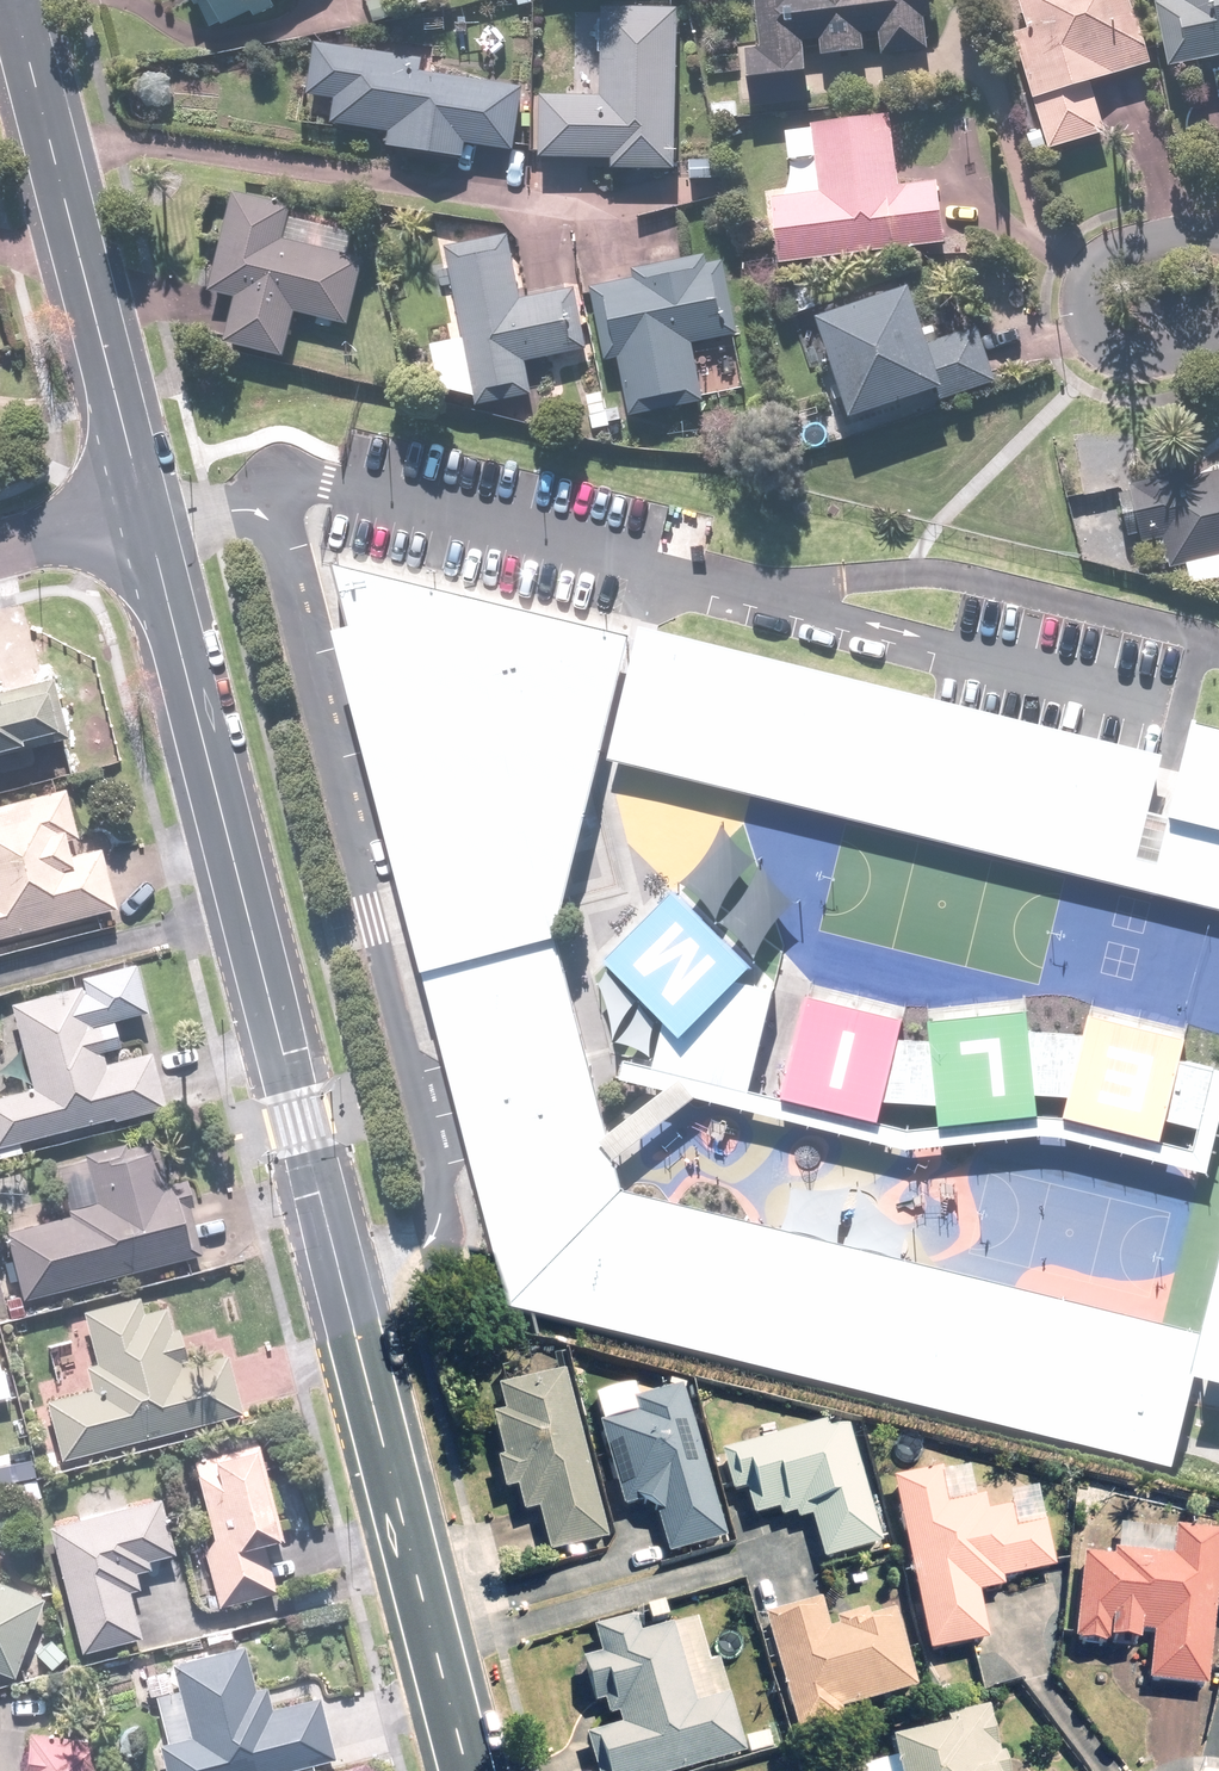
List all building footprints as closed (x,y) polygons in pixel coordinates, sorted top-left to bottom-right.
[(215,30),(255,10),(258,17),(278,7),(275,1),(276,0),(200,0),(215,30)] [(761,104),(816,98),(810,39),(823,37),(825,54),(868,49),(866,35),(885,33),(887,53),(933,48),(930,16),(936,16),(934,0),(750,0),(761,104)] [(1051,149),(1110,132),(1095,83),(1155,65),(1135,0),(1024,0),(1032,27),(1017,32),(1051,149)] [(1171,66),(1218,55),(1218,0),(1156,0),(1171,66)] [(680,10),(607,8),(605,96),(545,94),(543,157),(618,159),(618,166),(675,168),(680,10)] [(451,11),(422,15),(425,38),(454,34),(451,11)] [(319,41),(311,94),(341,98),(338,121),(394,129),(392,144),(468,156),(470,142),(517,149),(526,86),(420,70),(422,57),(319,41)] [(794,195),(776,196),(783,260),(951,241),(944,181),(901,186),(893,112),(815,121),(816,127),(786,131),(794,195)] [(723,160),(690,159),(689,180),(722,182),(723,160)] [(294,206),(239,193),(216,287),(239,293),(227,340),(287,354),(299,308),(354,322),(370,258),(349,253),(354,233),(291,218),(294,206)] [(444,387),(482,393),(484,403),(536,392),(528,358),(589,344),(576,286),(523,298),(509,234),(449,247),(469,338),(434,346),(444,387)] [(729,260),(594,284),(607,357),(622,354),(633,411),(706,398),(696,340),(741,332),(729,260)] [(941,400),(1001,379),(982,325),(933,342),(912,284),(826,314),(861,415),(937,388),(941,400)] [(1213,478),(1210,468),(1189,473),(1186,460),(1130,473),(1143,530),(1165,525),(1174,562),(1189,558),(1194,580),(1218,574),(1218,476),(1213,478)] [(515,1299),(1174,1464),(1209,1327),(636,1190),(560,954),(631,635),(340,560),(361,628),(341,637),(515,1299)] [(675,582),(641,722),(1218,860),(1218,705),(1184,697),(1158,804),(1137,799),(1161,698),(675,582)] [(62,729),(51,682),(0,694),(0,749),(27,742),(26,737),(62,729)] [(117,906),(102,848),(73,856),(68,838),(80,835),(68,790),(0,808),(0,936),(117,906)] [(653,1064),(752,1090),(780,986),(741,975),(758,960),(678,884),(610,955),(667,1010),(653,1064)] [(0,1096),(0,1143),(166,1105),(154,1053),(106,1064),(103,1049),(109,1048),(104,1026),(92,1029),(82,987),(13,1003),(33,1089),(0,1096)] [(947,1120),(1039,1110),(1040,1092),(1073,1093),(1067,1114),(1167,1138),(1173,1117),(1202,1126),(1216,1065),(1183,1056),(1188,1035),(1090,1010),(1084,1034),(1033,1032),(1031,1009),(934,1018),(935,1038),(903,1038),(909,1016),(811,993),(787,1094),(885,1119),(890,1100),(940,1102),(947,1120)] [(193,1236),(188,1217),(200,1214),(191,1180),(169,1186),(158,1140),(90,1157),(101,1204),(69,1212),(71,1219),(10,1234),(26,1297),(209,1251),(204,1233),(193,1236)] [(1193,1300),(1218,1306),(1218,1189),(1193,1300)] [(227,1376),(202,1361),(188,1364),(180,1328),(170,1330),(164,1304),(143,1310),(139,1296),(80,1310),(99,1389),(43,1402),(56,1460),(244,1416),(236,1385),(229,1386),(227,1376)] [(510,1417),(496,1421),(506,1457),(502,1458),(511,1489),(518,1487),(525,1513),(541,1509),(553,1554),(611,1538),(565,1373),(502,1391),(510,1417)] [(727,1539),(685,1385),(638,1398),(635,1387),(597,1397),(627,1507),(641,1503),(644,1515),(660,1511),(672,1554),(727,1539)] [(725,1457),(735,1493),(749,1489),(758,1517),(781,1510),(783,1518),(798,1513),(800,1521),(814,1517),(828,1564),(887,1546),(849,1420),(725,1457)] [(261,1449),(197,1464),(212,1530),(200,1533),(218,1606),(278,1592),(266,1540),(282,1536),(261,1449)] [(1015,1507),(993,1512),(990,1497),(952,1505),(944,1470),(896,1480),(933,1654),(993,1641),(982,1593),(1008,1588),(1007,1581),(1059,1570),(1050,1524),(1020,1530),(1015,1507)] [(143,1589),(138,1573),(153,1569),(151,1560),(178,1553),(163,1497),(51,1527),(84,1649),(143,1633),(132,1592),(143,1589)] [(1175,1533),(1086,1525),(1075,1644),(1111,1647),(1111,1641),(1143,1644),(1144,1630),(1158,1631),(1153,1680),(1211,1686),(1218,1594),(1218,1530),(1175,1526),(1175,1533)] [(46,1598),(0,1581),(0,1670),(16,1676),(46,1598)] [(871,1610),(840,1619),(843,1628),(834,1631),(825,1600),(767,1617),(802,1731),(844,1718),(843,1712),(923,1688),(900,1612),(874,1619),(871,1610)] [(642,1631),(639,1618),(596,1629),(603,1656),(588,1660),(599,1697),(612,1693),(621,1726),(596,1733),(606,1770),(692,1770),(777,1748),(773,1731),(743,1739),(722,1660),(712,1662),(702,1629),(681,1635),(677,1621),(642,1631)] [(273,1710),(267,1686),(258,1688),(247,1645),(176,1662),(194,1736),(165,1743),(172,1770),(288,1770),(334,1760),(319,1699),(273,1710)] [(994,1709),(949,1719),(952,1730),(894,1743),(900,1770),(1011,1770),(1007,1754),(1004,1754),(994,1709)] [(31,1729),(25,1770),(95,1770),(100,1739),(31,1729)]
